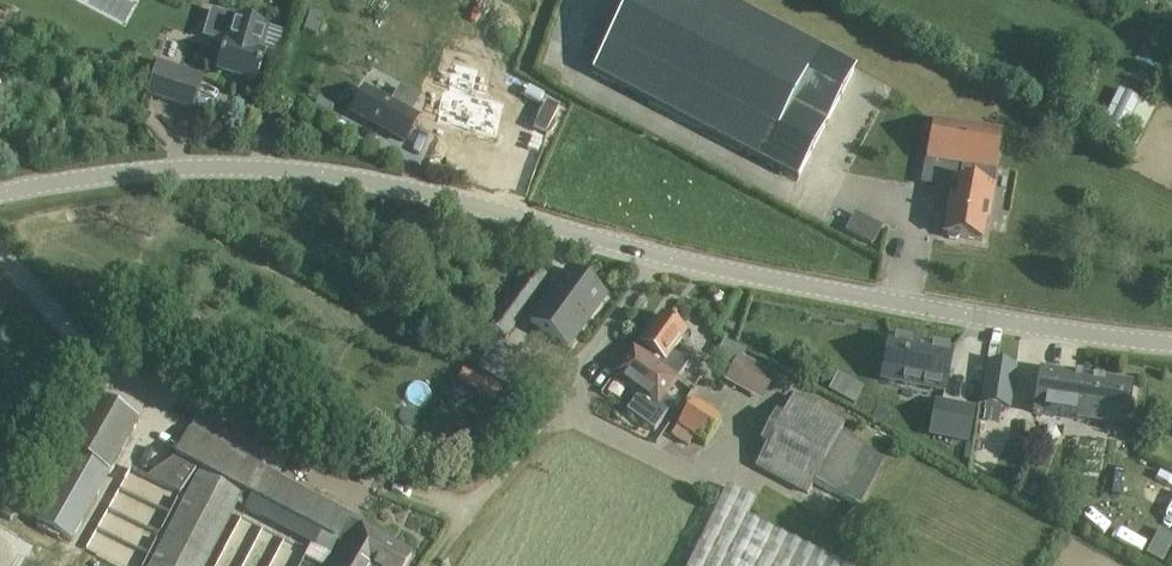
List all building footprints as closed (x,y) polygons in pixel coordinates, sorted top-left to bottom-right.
[(723,0),(630,0),(592,72),(798,180),(855,69),(723,0)] [(310,13),(304,30),(317,34),(323,17),(310,13)] [(270,28),(233,18),(217,75),(256,85),(264,57),(262,56),(270,28)] [(444,88),(436,122),(495,137),(503,102),(472,95),(478,68),(454,62),(448,89),(444,88)] [(204,77),(157,63),(147,98),(194,112),(204,77)] [(401,142),(414,118),(365,89),(351,113),(401,142)] [(319,98),(313,108),(326,116),(332,107),(319,98)] [(933,121),(925,164),(921,184),(943,187),(943,183),(952,185),(943,234),(947,235),(949,239),(956,240),(959,237),(982,241),(987,212),(990,212),(994,188),(992,187),(1001,134),(933,121)] [(878,244),(887,225),(858,210),(849,230),(878,244)] [(552,278),(533,264),(487,326),(508,338),(552,278)] [(608,295),(571,269),(534,322),(570,348),(608,295)] [(643,343),(639,349),(650,357),(645,364),(657,373),(662,366),(679,377),(688,363),(673,352),(688,330),(663,312),(642,342),(643,343)] [(529,363),(470,332),(457,356),(516,387),(529,363)] [(944,392),(952,352),(887,339),(879,380),(944,392)] [(650,357),(639,349),(636,347),(617,374),(661,405),(680,378),(679,377),(662,366),(657,373),(645,364),(650,357)] [(775,375),(737,354),(726,376),(763,396),(775,375)] [(1009,409),(1016,366),(987,362),(981,404),(1009,409)] [(1135,384),(1042,371),(1036,413),(1130,427),(1135,384)] [(64,448),(73,453),(35,521),(70,541),(137,421),(94,396),(64,448)] [(844,424),(792,397),(782,416),(775,413),(761,443),(768,446),(758,467),(808,494),(814,483),(860,507),(885,460),(838,436),(844,424)] [(721,420),(694,402),(671,436),(687,447),(693,439),(704,446),(721,420)] [(973,410),(936,403),(930,435),(967,442),(973,410)] [(348,547),(360,527),(364,520),(268,469),(272,461),(263,456),(259,464),(189,428),(175,456),(148,476),(179,492),(193,472),(195,467),(199,469),(149,565),(203,565),(241,492),(250,496),(243,510),(330,554),(336,541),(348,547)] [(725,486),(683,565),(844,565),(748,516),(755,502),(725,486)] [(348,547),(337,565),(405,565),(411,556),(360,527),(348,547)] [(220,565),(230,565),(243,539),(233,535),(219,565),(220,565)]
